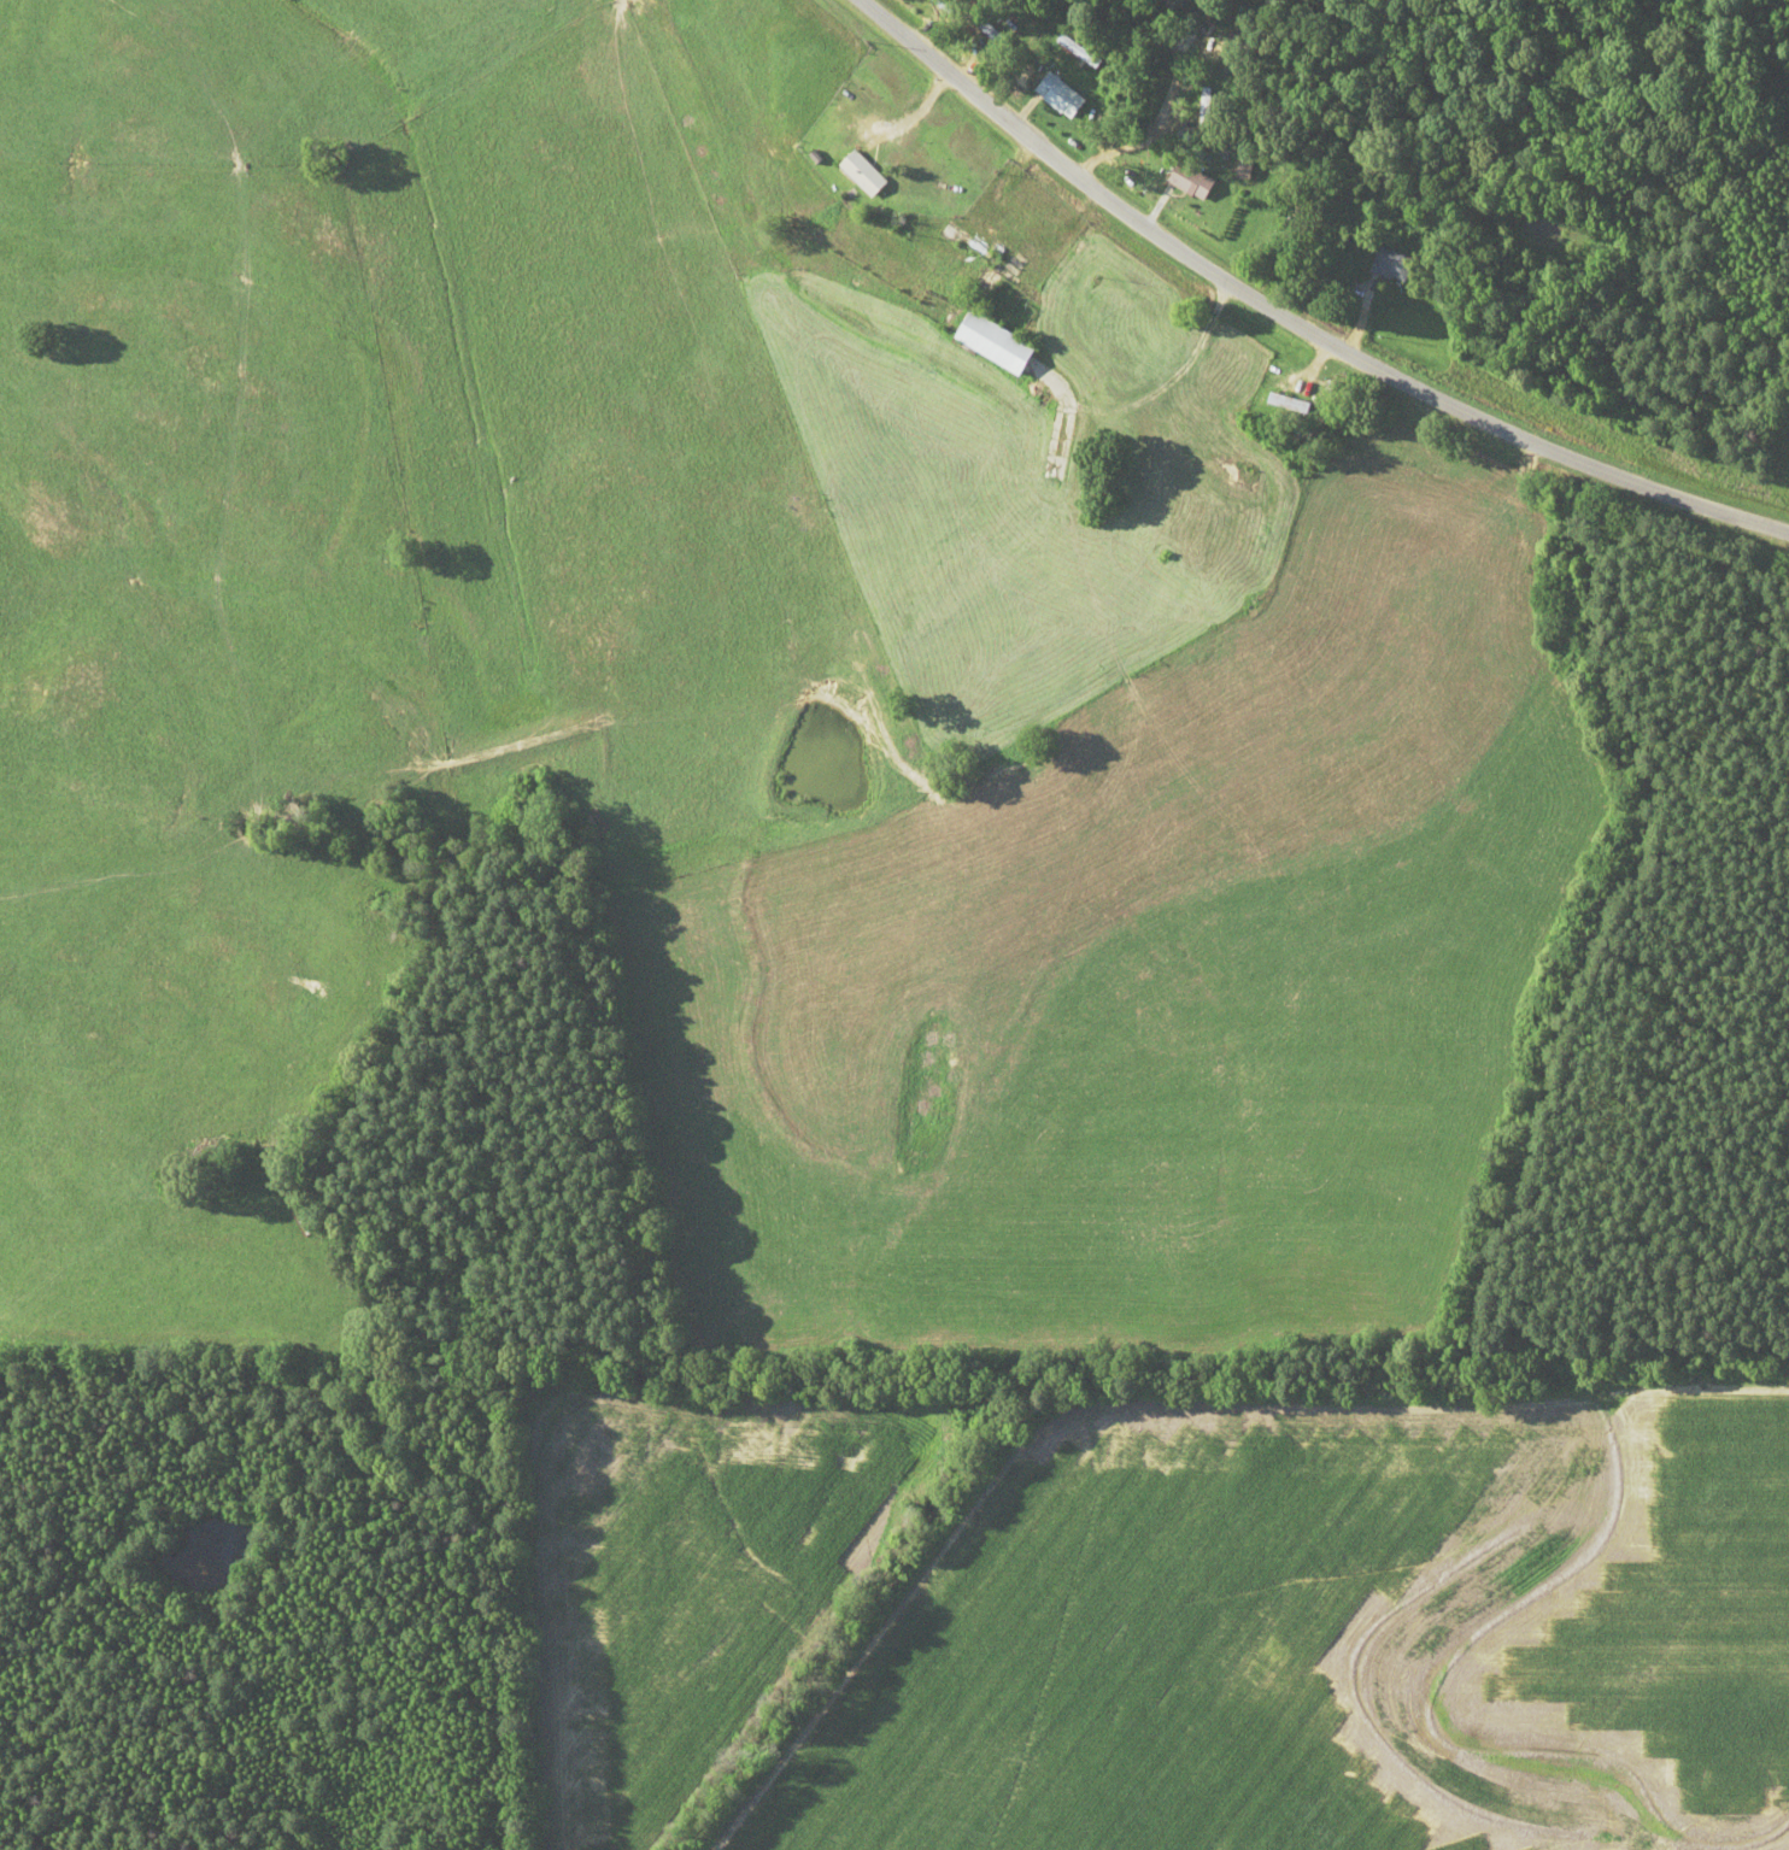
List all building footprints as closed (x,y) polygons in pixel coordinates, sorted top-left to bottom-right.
[(967,20),(1007,59),(1014,52),(975,12),(967,20)] [(1053,41),(1093,68),(1098,61),(1058,33),(1053,41)] [(1029,89),(1065,120),(1081,101),(1045,70),(1029,89)] [(882,181),(849,148),(833,165),(866,197),(882,181)] [(1197,202),(1211,181),(1175,158),(1162,180),(1197,202)] [(1245,179),(1247,163),(1234,161),(1232,177),(1245,179)] [(1366,269),(1400,283),(1410,259),(1376,244),(1366,269)] [(1014,375),(1030,345),(963,310),(947,340),(1014,375)] [(1263,401),(1303,415),(1307,404),(1267,390),(1263,401)]
